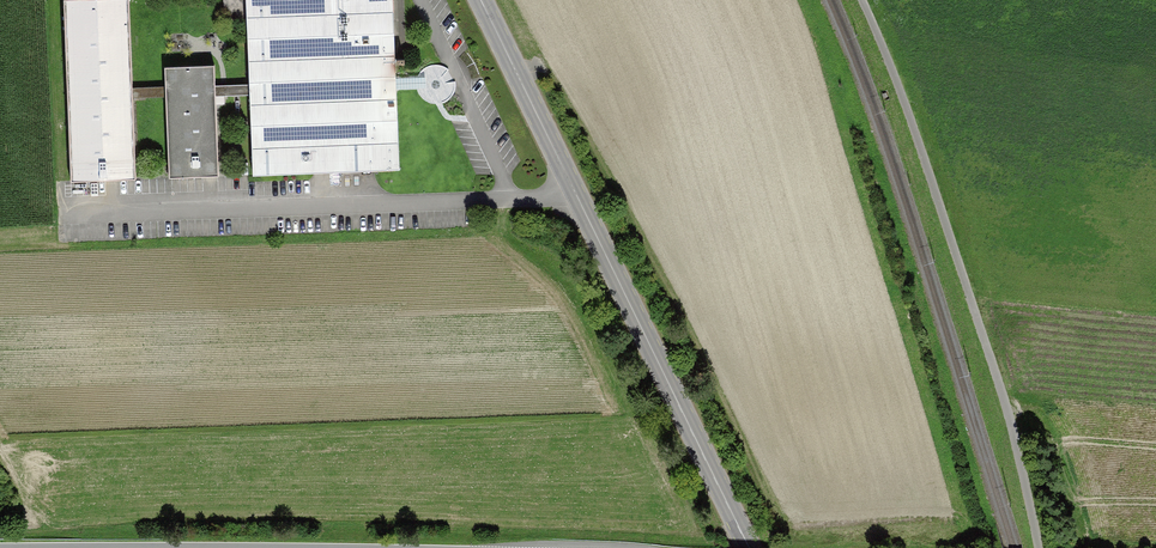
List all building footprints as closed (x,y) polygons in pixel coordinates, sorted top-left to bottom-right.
[(63,2),(69,183),(136,180),(133,100),(132,89),(129,0),(128,0),(63,2)] [(246,85),(246,97),(249,176),(313,174),(400,171),(398,93),(397,79),(394,0),(243,0),(246,85)] [(213,68),(164,69),(164,88),(165,99),(168,179),(217,178),(214,98),(214,86),(213,68)] [(426,78),(397,79),(398,93),(427,92),(426,78)] [(246,85),(214,86),(214,98),(246,97),(246,85)] [(164,88),(132,89),(133,100),(165,99),(164,88)]
